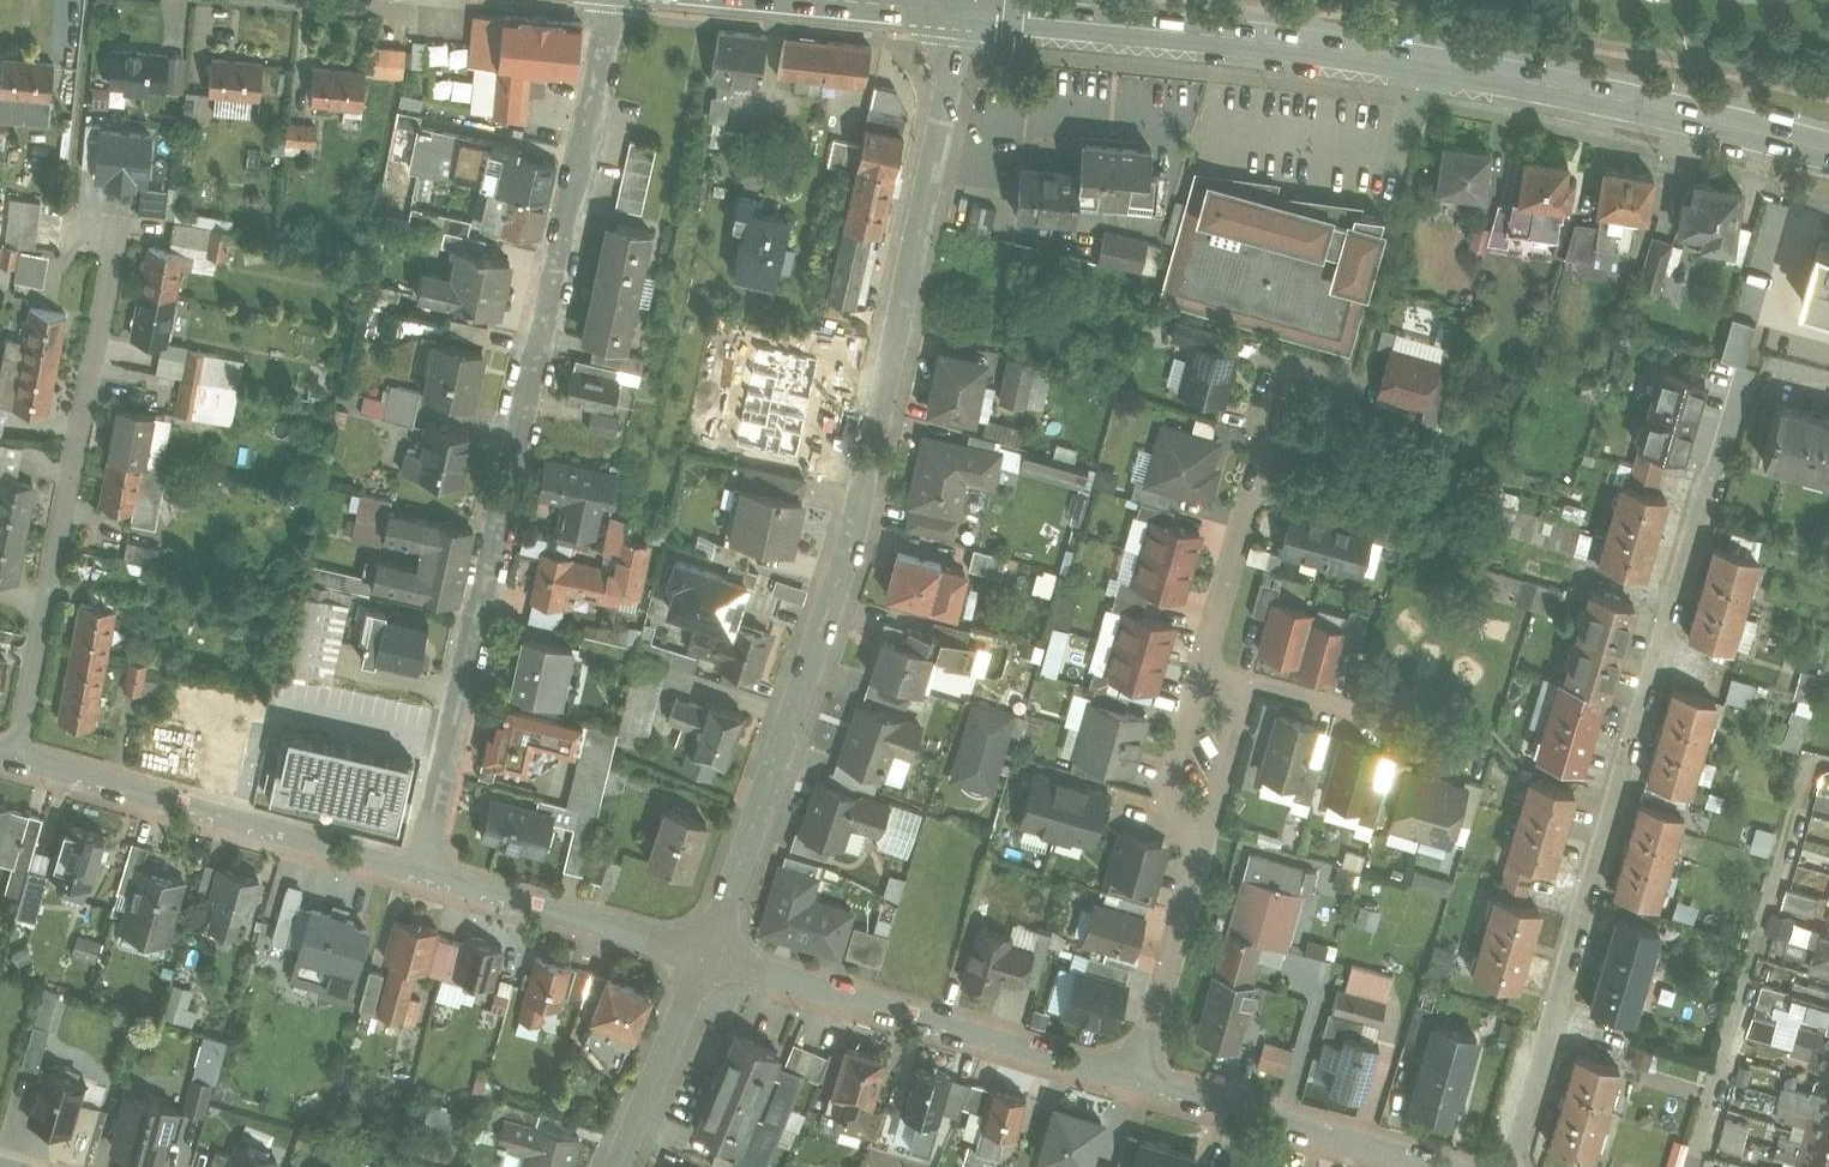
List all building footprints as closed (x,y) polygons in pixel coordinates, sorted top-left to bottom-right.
[(534,18),(505,15),(505,16),(503,16),(503,18),(478,15),(478,14),(476,14),(475,17),(476,17),(475,36),(473,36),(473,39),(474,39),(472,61),(471,61),(471,64),(473,64),(474,63),(500,65),(496,114),(515,116),(514,121),(527,122),(531,79),(546,81),(547,70),(577,73),(580,35),(582,35),(584,33),(585,23),(583,21),(573,20),(572,21),(552,20),(551,18),(536,17),(534,18)] [(747,34),(720,30),(712,78),(721,80),(736,82),(747,34)] [(769,37),(747,34),(736,82),(749,84),(759,86),(769,37)] [(829,41),(787,36),(780,74),(797,76),(796,88),(809,90),(812,78),(821,78),(829,41)] [(428,41),(414,40),(412,66),(426,67),(428,41)] [(872,45),(829,41),(821,78),(863,83),(872,45)] [(407,49),(378,47),(376,72),(405,75),(407,49)] [(166,53),(117,49),(114,84),(163,88),(166,53)] [(183,90),(186,56),(171,55),(168,89),(183,90)] [(56,63),(5,58),(2,93),(16,94),(16,97),(48,100),(48,97),(53,98),(56,63)] [(264,62),(214,58),(211,93),(261,98),(264,62)] [(368,71),(315,67),(313,101),(328,102),(328,105),(365,108),(368,71)] [(736,82),(721,80),(720,85),(718,84),(717,94),(724,95),(725,92),(734,93),(735,88),(736,82)] [(894,90),(876,85),(867,127),(901,134),(907,113),(894,90)] [(106,106),(108,89),(93,88),(92,105),(106,106)] [(205,92),(188,90),(184,127),(201,129),(205,92)] [(724,95),(717,94),(713,118),(728,120),(734,93),(725,92),(724,95)] [(424,97),(403,93),(401,105),(422,109),(424,97)] [(0,117),(0,135),(7,135),(8,118),(0,117)] [(318,125),(288,123),(286,151),(301,152),(302,142),(316,143),(318,125)] [(497,142),(421,125),(413,168),(487,185),(490,174),(497,142)] [(901,134),(867,127),(862,145),(857,171),(853,188),(887,196),(888,194),(892,172),(895,173),(903,135),(901,134)] [(150,133),(97,128),(93,174),(146,179),(150,133)] [(739,131),(726,128),(721,153),(734,155),(739,131)] [(862,145),(834,139),(828,165),(857,171),(862,145)] [(1152,145),(1082,139),(1080,168),(1077,195),(1151,201),(1154,170),(1150,170),(1152,145)] [(521,147),(497,142),(490,174),(513,179),(510,190),(548,199),(556,162),(520,154),(521,147)] [(631,143),(617,208),(640,213),(655,148),(631,143)] [(1489,149),(1446,143),(1440,187),(1483,193),(1489,149)] [(1568,162),(1525,156),(1520,197),(1520,198),(1565,204),(1569,205),(1572,177),(1566,176),(1568,162)] [(1080,168),(1022,163),(1018,211),(1075,216),(1077,195),(1080,168)] [(421,171),(388,164),(377,215),(410,222),(410,221),(414,207),(421,171)] [(1654,172),(1606,164),(1599,207),(1601,207),(1599,223),(1597,243),(1597,244),(1618,246),(1624,210),(1647,213),(1654,172)] [(1273,184),(1226,178),(1224,186),(1198,179),(1166,295),(1348,345),(1384,213),(1354,210),(1351,221),(1270,199),(1274,186),(1272,186),(1273,184)] [(1726,185),(1696,179),(1693,196),(1685,195),(1680,224),(1703,228),(1701,239),(1730,244),(1738,200),(1737,199),(1740,196),(1741,188),(1738,183),(1729,182),(1726,185)] [(510,190),(490,186),(482,224),(540,237),(548,199),(510,190)] [(887,196),(853,188),(845,223),(870,228),(880,230),(888,195),(888,194),(887,196)] [(790,221),(752,213),(755,200),(741,197),(735,224),(746,227),(736,272),(776,282),(790,221)] [(1565,204),(1520,198),(1520,197),(1515,197),(1513,206),(1510,231),(1512,232),(1557,238),(1560,218),(1563,218),(1565,204)] [(41,202),(11,198),(5,240),(35,244),(41,202)] [(980,224),(982,201),(971,200),(969,223),(980,224)] [(1513,206),(1499,204),(1492,228),(1488,244),(1509,247),(1512,232),(1510,231),(1513,206)] [(443,213),(414,207),(410,221),(440,228),(443,213)] [(472,220),(443,213),(440,228),(447,229),(469,234),(472,220)] [(213,226),(176,220),(173,236),(210,242),(213,226)] [(1599,223),(1576,220),(1566,255),(1595,259),(1597,244),(1597,243),(1599,223)] [(619,223),(615,241),(610,240),(609,242),(614,243),(610,262),(601,260),(601,262),(605,263),(598,299),(593,298),(593,300),(602,302),(598,321),(593,320),(592,322),(597,323),(594,339),(595,340),(625,346),(649,230),(619,223)] [(870,228),(845,223),(829,295),(854,301),(870,228)] [(1478,224),(1470,251),(1485,255),(1488,244),(1492,228),(1478,224)] [(231,230),(213,226),(210,242),(208,254),(227,257),(231,230)] [(469,234),(447,229),(443,244),(461,248),(462,247),(483,252),(486,238),(469,234)] [(1149,240),(1107,230),(1101,258),(1143,268),(1149,240)] [(1671,243),(1653,237),(1640,279),(1657,285),(1671,243)] [(1825,240),(1807,299),(1828,305),(1828,242),(1825,240)] [(20,247),(5,244),(2,263),(16,266),(19,251),(20,247)] [(185,252),(151,246),(144,290),(177,296),(183,267),(185,254),(185,252)] [(483,252),(462,247),(461,248),(455,278),(425,271),(420,295),(491,310),(497,286),(504,286),(510,258),(483,252)] [(13,279),(42,285),(48,257),(19,251),(16,266),(13,279)] [(195,256),(185,254),(183,267),(193,268),(195,256)] [(177,296),(144,290),(136,334),(170,340),(177,296)] [(67,314),(33,308),(23,356),(58,363),(67,314)] [(490,326),(450,317),(447,334),(486,342),(490,326)] [(1747,363),(1758,324),(1733,317),(1722,356),(1747,363)] [(1221,331),(1179,319),(1174,337),(1196,343),(1197,342),(1216,347),(1221,331)] [(484,351),(439,340),(427,394),(472,404),(484,351)] [(625,346),(595,340),(591,361),(643,372),(646,357),(624,353),(625,346)] [(767,347),(739,341),(735,360),(763,366),(767,347)] [(1216,347),(1197,342),(1196,343),(1183,391),(1223,401),(1236,353),(1216,347)] [(211,351),(192,348),(187,377),(221,383),(221,381),(205,378),(211,351)] [(1441,348),(1437,362),(1439,362),(1431,390),(1446,394),(1458,353),(1457,353),(1441,348)] [(979,357),(946,349),(945,351),(942,351),(939,364),(942,364),(937,390),(934,389),(931,403),(934,404),(934,407),(972,415),(975,401),(979,401),(984,380),(974,378),(979,357)] [(1437,362),(1393,349),(1381,390),(1397,395),(1396,398),(1411,402),(1412,399),(1427,403),(1431,390),(1439,362),(1437,362)] [(58,363),(23,356),(14,405),(48,412),(58,363)] [(1037,361),(1014,356),(1004,399),(1027,405),(1037,361)] [(1706,379),(1662,366),(1639,442),(1642,445),(1666,452),(1683,457),(1706,379)] [(618,381),(576,372),(570,399),(613,409),(618,381)] [(221,383),(187,377),(180,410),(199,413),(202,395),(218,398),(221,383)] [(723,380),(706,377),(704,389),(720,393),(723,380)] [(420,389),(392,383),(388,401),(416,407),(420,389)] [(798,394),(758,386),(750,425),(789,433),(798,394)] [(416,407),(388,401),(385,418),(412,424),(416,407)] [(1778,402),(1764,457),(1786,462),(1787,457),(1824,466),(1823,472),(1828,474),(1828,415),(1778,402)] [(155,414),(118,408),(110,458),(148,464),(155,414)] [(619,418),(593,412),(590,429),(615,434),(619,418)] [(1220,441),(1164,425),(1148,481),(1147,482),(1176,491),(1210,501),(1216,481),(1209,479),(1220,441)] [(470,438),(426,428),(420,454),(416,475),(459,485),(470,438)] [(1000,453),(931,439),(917,502),(962,510),(970,476),(994,480),(1000,453)] [(1666,452),(1642,445),(1638,458),(1662,465),(1666,452)] [(1088,466),(1030,450),(1025,469),(1082,485),(1088,466)] [(420,454),(406,451),(401,472),(416,475),(420,454)] [(148,464),(110,458),(103,504),(134,510),(132,521),(158,525),(167,467),(148,464)] [(1662,465),(1638,458),(1634,471),(1658,479),(1662,465)] [(621,475),(548,460),(541,496),(566,500),(560,526),(594,533),(601,498),(615,501),(621,475)] [(806,478),(749,465),(745,484),(803,496),(806,478)] [(1658,479),(1634,471),(1630,485),(1654,492),(1658,479)] [(0,478),(0,527),(24,531),(32,483),(0,478)] [(1148,481),(1137,478),(1132,497),(1142,500),(1171,508),(1176,491),(1147,482),(1148,481)] [(1630,485),(1623,483),(1600,560),(1644,573),(1666,496),(1630,485)] [(803,496),(745,484),(734,537),(792,549),(804,496),(803,496)] [(392,501),(364,495),(354,540),(382,546),(383,537),(386,526),(389,514),(392,501)] [(1171,508),(1142,500),(1138,515),(1154,519),(1154,518),(1172,523),(1176,510),(1171,508)] [(1506,505),(1492,501),(1485,526),(1498,530),(1506,505)] [(1519,509),(1506,505),(1498,530),(1511,534),(1519,509)] [(960,517),(915,508),(912,527),(956,536),(960,517)] [(1531,512),(1519,509),(1511,534),(1524,538),(1531,512)] [(1544,516),(1531,512),(1524,538),(1536,541),(1544,516)] [(1330,523),(1293,513),(1283,549),(1287,550),(1289,553),(1300,556),(1303,554),(1320,559),(1330,523)] [(474,533),(389,514),(386,526),(383,537),(425,547),(423,558),(466,568),(474,533)] [(630,519),(612,515),(604,552),(620,555),(623,539),(625,539),(630,519)] [(1557,520),(1544,516),(1536,541),(1549,545),(1557,520)] [(1172,523),(1154,518),(1154,519),(1145,550),(1192,564),(1201,532),(1172,523)] [(1569,524),(1557,520),(1549,545),(1562,549),(1569,524)] [(1408,530),(1380,522),(1375,539),(1403,547),(1408,530)] [(1371,534),(1330,523),(1320,559),(1338,564),(1340,567),(1351,570),(1354,568),(1361,570),(1371,534)] [(1583,528),(1569,524),(1562,549),(1575,553),(1583,528)] [(594,533),(560,526),(557,540),(574,544),(591,548),(594,533)] [(0,527),(0,576),(15,579),(24,531),(0,527)] [(557,540),(530,534),(526,551),(546,556),(547,553),(571,558),(574,544),(557,540)] [(161,545),(129,539),(126,558),(158,564),(161,545)] [(625,539),(623,539),(620,555),(616,571),(571,561),(571,558),(547,553),(546,556),(536,600),(561,605),(564,590),(604,599),(604,600),(619,603),(621,593),(637,596),(649,544),(625,539)] [(755,548),(718,540),(714,557),(732,563),(750,568),(755,548)] [(1758,557),(1716,545),(1690,635),(1732,647),(1758,557)] [(1008,556),(977,547),(971,569),(1003,577),(1008,556)] [(1192,564),(1145,550),(1136,582),(1135,582),(1151,587),(1183,597),(1192,564)] [(1283,554),(1271,550),(1267,565),(1279,569),(1283,554)] [(963,568),(901,552),(891,594),(957,610),(966,573),(963,568)] [(466,568),(423,558),(420,569),(368,558),(365,575),(375,577),(374,583),(459,601),(466,568)] [(727,576),(678,560),(671,581),(679,584),(670,609),(672,609),(672,607),(700,617),(700,619),(730,629),(732,622),(725,619),(731,601),(742,604),(748,584),(755,587),(760,572),(750,568),(732,563),(727,576)] [(365,575),(304,563),(301,579),(348,590),(372,595),(374,583),(375,577),(365,575)] [(1474,563),(1466,588),(1480,592),(1487,567),(1474,563)] [(1500,571),(1487,567),(1480,592),(1493,596),(1500,571)] [(1513,574),(1500,571),(1493,596),(1505,599),(1513,574)] [(1525,578),(1513,574),(1505,599),(1518,603),(1525,578)] [(1151,587),(1135,582),(1136,582),(1122,578),(1117,593),(1147,601),(1151,587)] [(1538,582),(1525,578),(1518,603),(1531,607),(1538,582)] [(348,590),(301,579),(281,670),(283,670),(328,680),(348,590)] [(805,588),(779,579),(775,592),(800,600),(805,588)] [(1282,585),(1262,580),(1253,612),(1271,617),(1275,602),(1277,602),(1282,585)] [(1070,625),(1077,585),(1055,581),(1048,622),(1070,625)] [(1551,586),(1538,582),(1531,607),(1543,611),(1551,586)] [(1564,590),(1551,586),(1543,611),(1557,615),(1564,590)] [(1635,604),(1592,591),(1565,681),(1604,692),(1608,694),(1635,604)] [(1147,601),(1117,593),(1113,608),(1127,612),(1127,610),(1143,615),(1147,601)] [(1346,629),(1312,619),(1314,612),(1277,602),(1275,602),(1271,617),(1262,650),(1298,660),(1296,667),(1334,678),(1344,645),(1348,629),(1346,629)] [(118,610),(83,604),(74,651),(109,658),(118,610)] [(428,620),(371,607),(360,657),(417,670),(428,620)] [(1370,612),(1352,607),(1346,629),(1348,629),(1344,645),(1360,649),(1370,612)] [(1143,615),(1127,610),(1127,612),(1118,643),(1165,656),(1175,624),(1143,615)] [(773,634),(733,621),(732,622),(730,629),(700,619),(690,649),(720,658),(718,665),(758,678),(773,634)] [(973,628),(936,619),(932,632),(969,642),(973,628)] [(1056,674),(1069,629),(1051,624),(1039,669),(1056,674)] [(969,642),(932,632),(931,634),(911,628),(907,643),(928,649),(927,650),(933,652),(946,656),(944,661),(965,667),(972,644),(979,646),(979,644),(969,642)] [(640,647),(584,634),(581,649),(636,662),(637,657),(639,653),(640,647)] [(574,647),(525,635),(513,692),(562,703),(574,647)] [(907,643),(887,636),(874,674),(913,686),(915,687),(916,685),(922,687),(922,686),(916,684),(927,652),(932,653),(933,652),(927,650),(928,649),(907,643)] [(700,659),(642,640),(640,647),(639,653),(695,672),(700,659)] [(1165,656),(1118,643),(1109,674),(1108,675),(1149,687),(1156,689),(1165,656)] [(109,658),(74,651),(65,701),(100,707),(109,658)] [(0,656),(0,690),(3,690),(10,657),(0,656)] [(620,731),(648,738),(665,664),(637,657),(636,662),(620,731)] [(151,665),(134,662),(129,690),(146,693),(151,665)] [(1823,675),(1803,669),(1795,696),(1815,702),(1823,675)] [(1149,687),(1108,675),(1109,674),(1095,670),(1091,685),(1097,686),(1131,696),(1145,700),(1149,687)] [(913,686),(874,674),(868,691),(907,704),(913,686)] [(1754,683),(1732,677),(1725,699),(1748,706),(1754,683)] [(1565,681),(1560,679),(1538,755),(1582,767),(1604,692),(1565,681)] [(1131,696),(1097,686),(1092,700),(1127,710),(1131,696)] [(1717,700),(1675,688),(1648,778),(1691,790),(1717,700)] [(1068,714),(1081,716),(1085,693),(1073,691),(1068,714)] [(562,703),(513,692),(510,704),(559,716),(562,703)] [(746,715),(708,701),(706,707),(679,698),(671,720),(698,730),(685,767),(712,777),(719,758),(729,762),(746,715)] [(1127,710),(1092,700),(1085,728),(1140,744),(1148,716),(1127,710)] [(100,707),(65,701),(62,719),(97,725),(100,707)] [(1013,711),(979,701),(958,776),(971,779),(976,776),(977,771),(994,776),(1008,730),(1013,711)] [(559,716),(510,704),(497,762),(530,770),(563,748),(570,719),(559,716)] [(923,723),(863,704),(844,759),(843,760),(882,774),(883,775),(893,744),(914,751),(923,723)] [(1021,734),(1027,716),(1013,711),(1008,730),(1021,734)] [(1281,715),(1269,755),(1272,755),(1266,774),(1298,784),(1300,784),(1307,758),(1316,725),(1281,715)] [(570,719),(563,748),(577,752),(584,722),(570,719)] [(620,731),(592,724),(572,807),(584,810),(600,814),(605,793),(612,763),(620,731)] [(1140,744),(1085,728),(1077,756),(1111,765),(1132,772),(1140,744)] [(278,782),(337,795),(349,744),(289,731),(278,782)] [(1381,749),(1345,738),(1334,778),(1336,779),(1331,798),(1363,807),(1364,807),(1371,781),(1381,749)] [(409,757),(349,744),(337,795),(381,805),(384,791),(401,795),(409,757)] [(1111,765),(1077,756),(1073,769),(1107,779),(1111,765)] [(882,774),(843,760),(844,759),(840,758),(835,771),(876,788),(882,774)] [(1307,758),(1300,784),(1298,784),(1294,797),(1312,802),(1323,762),(1307,758)] [(1414,763),(1396,758),(1388,786),(1384,799),(1398,804),(1407,772),(1411,772),(1414,763)] [(630,769),(612,763),(605,793),(624,797),(630,769)] [(835,771),(831,770),(827,783),(873,799),(876,788),(835,771)] [(1411,772),(1407,772),(1398,804),(1391,825),(1421,834),(1438,780),(1411,772)] [(1825,773),(1821,789),(1828,791),(1828,774),(1825,773)] [(1071,784),(1036,774),(1023,820),(1058,830),(1071,784)] [(1484,785),(1467,779),(1464,788),(1468,789),(1458,822),(1472,826),(1484,785)] [(1574,791),(1532,779),(1512,856),(1536,863),(1553,868),(1574,791)] [(1464,788),(1438,780),(1421,834),(1451,843),(1458,822),(1468,789),(1464,788)] [(1371,781),(1364,807),(1363,807),(1359,820),(1376,825),(1384,799),(1388,786),(1371,781)] [(827,783),(823,782),(805,832),(805,833),(834,843),(840,845),(850,818),(881,829),(889,805),(873,799),(827,783)] [(1106,794),(1071,784),(1058,830),(1092,840),(1106,794)] [(1821,789),(1816,805),(1828,809),(1828,791),(1821,789)] [(557,815),(497,799),(488,833),(505,838),(505,839),(548,851),(557,815)] [(924,812),(900,803),(890,800),(889,805),(881,829),(878,838),(882,846),(909,856),(924,812)] [(1684,813),(1642,801),(1615,891),(1658,903),(1684,813)] [(0,804),(0,861),(15,865),(15,864),(29,814),(29,813),(9,808),(9,806),(0,804)] [(668,807),(649,860),(687,873),(706,821),(668,807)] [(600,814),(584,810),(570,867),(586,870),(600,814)] [(44,818),(29,814),(15,864),(30,869),(44,818)] [(104,834),(68,824),(55,872),(73,877),(75,870),(93,875),(104,834)] [(834,843),(805,833),(805,832),(798,830),(792,847),(829,858),(834,843)] [(1166,844),(1125,832),(1108,889),(1122,894),(1149,901),(1166,844)] [(1419,840),(1418,849),(1445,853),(1447,844),(1419,840)] [(133,843),(118,892),(133,896),(141,867),(142,867),(148,847),(133,843)] [(1230,875),(1242,877),(1246,850),(1234,849),(1230,875)] [(1353,889),(1362,853),(1345,849),(1336,885),(1353,889)] [(1308,868),(1251,852),(1217,973),(1255,984),(1255,983),(1249,980),(1253,966),(1257,967),(1260,957),(1281,963),(1286,948),(1285,948),(1308,868)] [(821,863),(787,853),(783,867),(817,877),(821,863)] [(601,854),(593,878),(605,882),(613,858),(601,854)] [(1536,863),(1512,856),(1507,870),(1532,877),(1536,863)] [(613,858),(605,882),(618,887),(626,862),(613,858)] [(142,867),(141,867),(133,896),(123,930),(124,931),(125,926),(163,937),(161,942),(163,942),(182,879),(142,867)] [(257,878),(221,867),(210,902),(216,904),(237,910),(246,913),(247,913),(257,878)] [(817,877),(783,867),(764,930),(840,953),(852,912),(804,897),(810,876),(816,878),(817,877)] [(18,912),(36,917),(48,873),(30,869),(18,912)] [(1450,879),(1415,870),(1412,884),(1446,893),(1450,879)] [(1532,877),(1507,870),(1504,883),(1528,890),(1532,877)] [(905,886),(890,882),(885,901),(899,905),(905,886)] [(1528,890),(1504,883),(1500,896),(1524,904),(1528,890)] [(286,886),(271,938),(272,937),(287,941),(286,942),(288,943),(302,890),(301,890),(301,891),(287,887),(287,886),(286,886)] [(1821,896),(1789,886),(1784,905),(1816,914),(1821,896)] [(1149,901),(1122,894),(1117,909),(1145,918),(1149,901)] [(1500,896),(1475,972),(1517,985),(1541,909),(1524,904),(1500,896)] [(1698,905),(1677,899),(1672,916),(1692,923),(1698,905)] [(1117,909),(1095,903),(1085,938),(1135,952),(1145,918),(1117,909)] [(237,910),(216,904),(212,919),(224,923),(233,926),(235,917),(237,910)] [(1381,911),(1361,906),(1355,926),(1375,931),(1381,911)] [(331,912),(311,907),(293,974),(322,982),(320,989),(346,997),(366,927),(352,923),(353,918),(343,916),(345,911),(333,907),(331,912)] [(246,913),(237,910),(235,917),(244,919),(246,913)] [(1795,917),(1772,911),(1766,931),(1789,937),(1795,917)] [(1618,917),(1592,1007),(1634,1019),(1660,929),(1618,917)] [(408,920),(406,927),(394,923),(385,957),(416,966),(424,968),(434,934),(436,927),(408,920)] [(890,935),(856,925),(847,955),(882,965),(890,935)] [(1012,936),(980,927),(964,982),(967,983),(967,984),(969,988),(977,990),(981,988),(982,987),(996,991),(1001,975),(1024,981),(1033,950),(1010,943),(1012,936)] [(1053,933),(1039,929),(1033,948),(1033,950),(1024,981),(1038,985),(1053,933)] [(1823,933),(1817,956),(1818,956),(1828,959),(1828,935),(1823,933)] [(94,960),(100,942),(89,939),(90,937),(78,934),(72,953),(94,960)] [(455,940),(434,934),(424,968),(445,974),(455,940)] [(481,936),(473,934),(471,937),(465,936),(463,942),(454,976),(455,977),(456,974),(467,977),(482,982),(489,983),(500,946),(482,941),(481,936)] [(455,940),(445,974),(454,976),(463,942),(455,940)] [(1455,951),(1435,946),(1429,969),(1449,974),(1455,951)] [(1131,966),(1090,954),(1084,972),(1126,984),(1131,966)] [(1818,956),(1815,968),(1828,971),(1828,959),(1818,956)] [(572,966),(538,957),(533,977),(526,976),(523,985),(530,986),(527,997),(548,1002),(561,1006),(572,966)] [(416,966),(392,959),(379,1012),(402,1018),(412,981),(416,966)] [(372,968),(361,1006),(374,1010),(385,972),(372,968)] [(593,972),(578,968),(571,993),(585,997),(593,972)] [(1084,972),(1080,971),(1067,1012),(1114,1026),(1126,984),(1084,972)] [(609,979),(593,972),(585,997),(584,1004),(596,1009),(609,979)] [(1255,984),(1217,973),(1199,1036),(1198,1036),(1197,1036),(1238,1048),(1239,1047),(1237,1047),(1255,984)] [(482,982),(467,977),(464,987),(479,991),(482,982)] [(652,994),(610,977),(609,979),(596,1009),(594,1015),(596,1016),(635,1032),(636,1032),(652,994)] [(424,984),(412,981),(402,1018),(414,1021),(424,984)] [(1369,987),(1350,982),(1347,992),(1340,990),(1334,1011),(1337,1012),(1360,1019),(1381,1025),(1387,1003),(1366,997),(1369,987)] [(193,990),(174,984),(164,1017),(193,1025),(198,1010),(188,1007),(193,990)] [(1811,984),(1807,997),(1828,1002),(1828,989),(1811,984)] [(1806,996),(1805,997),(1765,985),(1761,998),(1823,1016),(1821,1022),(1828,1024),(1828,1002),(1807,997),(1806,996)] [(548,1002),(527,997),(521,1019),(522,1019),(542,1024),(548,1002)] [(1431,1008),(1417,1004),(1405,1043),(1419,1048),(1431,1008)] [(1049,1013),(1036,1008),(1031,1024),(1044,1028),(1049,1013)] [(1360,1019),(1337,1012),(1337,1013),(1335,1012),(1327,1039),(1326,1039),(1320,1060),(1322,1061),(1323,1060),(1335,1063),(1329,1087),(1332,1088),(1333,1084),(1363,1092),(1362,1096),(1365,1097),(1380,1044),(1355,1037),(1359,1022),(1360,1022),(1360,1020),(1360,1019)] [(1780,1022),(1756,1015),(1750,1034),(1774,1041),(1780,1022)] [(635,1032),(596,1016),(586,1041),(595,1045),(613,1067),(623,1059),(629,1044),(631,1044),(635,1032)] [(542,1024),(522,1019),(518,1031),(539,1037),(542,1024)] [(1821,1022),(1819,1030),(1801,1025),(1797,1038),(1828,1047),(1828,1024),(1821,1022)] [(49,1028),(34,1024),(23,1063),(38,1067),(49,1028)] [(1477,1036),(1435,1024),(1428,1050),(1470,1062),(1477,1036)] [(699,1127),(696,1126),(696,1127),(739,1145),(739,1146),(734,1159),(755,1166),(765,1166),(804,1075),(785,1067),(775,1063),(779,1051),(778,1051),(735,1034),(734,1035),(737,1036),(699,1127)] [(215,1083),(227,1041),(206,1035),(194,1077),(211,1081),(215,1083)] [(1797,1038),(1793,1053),(1812,1059),(1810,1065),(1828,1070),(1828,1047),(1797,1038)] [(1294,1048),(1266,1040),(1259,1066),(1286,1075),(1294,1048)] [(830,1056),(795,1042),(785,1067),(804,1075),(804,1074),(819,1080),(820,1078),(830,1056)] [(871,1053),(847,1046),(844,1056),(836,1083),(833,1094),(831,1093),(826,1110),(827,1110),(845,1115),(842,1124),(863,1130),(871,1105),(870,1105),(871,1100),(880,1070),(882,1068),(885,1060),(881,1055),(873,1052),(871,1053)] [(1653,1052),(1637,1047),(1631,1064),(1648,1069),(1653,1052)] [(1470,1062),(1428,1050),(1412,1106),(1443,1115),(1448,1095),(1460,1098),(1470,1062)] [(844,1056),(831,1052),(830,1056),(820,1078),(836,1083),(844,1056)] [(1578,1055),(1551,1145),(1594,1157),(1620,1066),(1578,1055)] [(56,1062),(54,1071),(48,1070),(34,1118),(70,1129),(84,1080),(73,1077),(76,1067),(56,1062)] [(934,1071),(916,1065),(903,1111),(918,1115),(914,1130),(923,1132),(920,1143),(936,1148),(944,1121),(940,1120),(953,1076),(952,1076),(949,1071),(939,1068),(934,1071)] [(1766,1073),(1740,1066),(1735,1081),(1762,1088),(1766,1073)] [(211,1081),(194,1077),(185,1109),(202,1114),(211,1081)] [(973,1083),(955,1078),(949,1103),(964,1107),(973,1083)] [(992,1088),(973,1083),(964,1107),(985,1113),(992,1088)] [(1814,1089),(1813,1094),(1787,1086),(1782,1103),(1791,1105),(1791,1106),(1828,1117),(1828,1093),(1814,1089)] [(1027,1097),(993,1087),(985,1113),(982,1124),(984,1125),(977,1146),(970,1144),(965,1160),(984,1166),(986,1158),(996,1161),(1005,1131),(1017,1134),(1027,1097)] [(167,1104),(128,1093),(118,1128),(121,1129),(116,1146),(159,1158),(166,1134),(167,1132),(159,1130),(167,1104)] [(537,1110),(497,1099),(490,1124),(505,1128),(508,1115),(534,1122),(537,1110)] [(185,1109),(167,1104),(159,1130),(167,1132),(166,1134),(177,1137),(185,1109)] [(1056,1104),(1041,1156),(1069,1164),(1081,1166),(1088,1166),(1090,1161),(1102,1117),(1056,1104)] [(886,1109),(871,1105),(863,1130),(863,1133),(875,1136),(886,1109)] [(1791,1106),(1787,1118),(1810,1125),(1808,1133),(1828,1138),(1828,1117),(1791,1106)] [(845,1115),(827,1110),(823,1125),(825,1129),(840,1133),(842,1124),(845,1115)] [(508,1115),(505,1128),(501,1140),(532,1148),(527,1166),(573,1166),(582,1136),(534,1122),(508,1115)] [(1751,1125),(1727,1118),(1722,1132),(1747,1139),(1751,1125)] [(1747,1139),(1722,1132),(1718,1146),(1743,1152),(1747,1139)] [(1808,1133),(1806,1140),(1783,1134),(1779,1147),(1828,1160),(1828,1138),(1808,1133)] [(1141,1138),(1127,1134),(1118,1166),(1133,1166),(1141,1138)] [(1142,1137),(1141,1138),(1133,1166),(1193,1166),(1197,1153),(1142,1137)] [(1674,1139),(1666,1166),(1682,1166),(1689,1144),(1674,1139)] [(715,1150),(691,1140),(685,1153),(710,1163),(715,1150)] [(239,1143),(235,1154),(230,1166),(271,1166),(275,1157),(239,1143)] [(936,1148),(920,1143),(918,1149),(935,1153),(936,1148)] [(1779,1147),(1777,1157),(1800,1163),(1799,1166),(1828,1166),(1828,1160),(1779,1147)] [(218,1148),(211,1166),(230,1166),(235,1154),(218,1148)]
